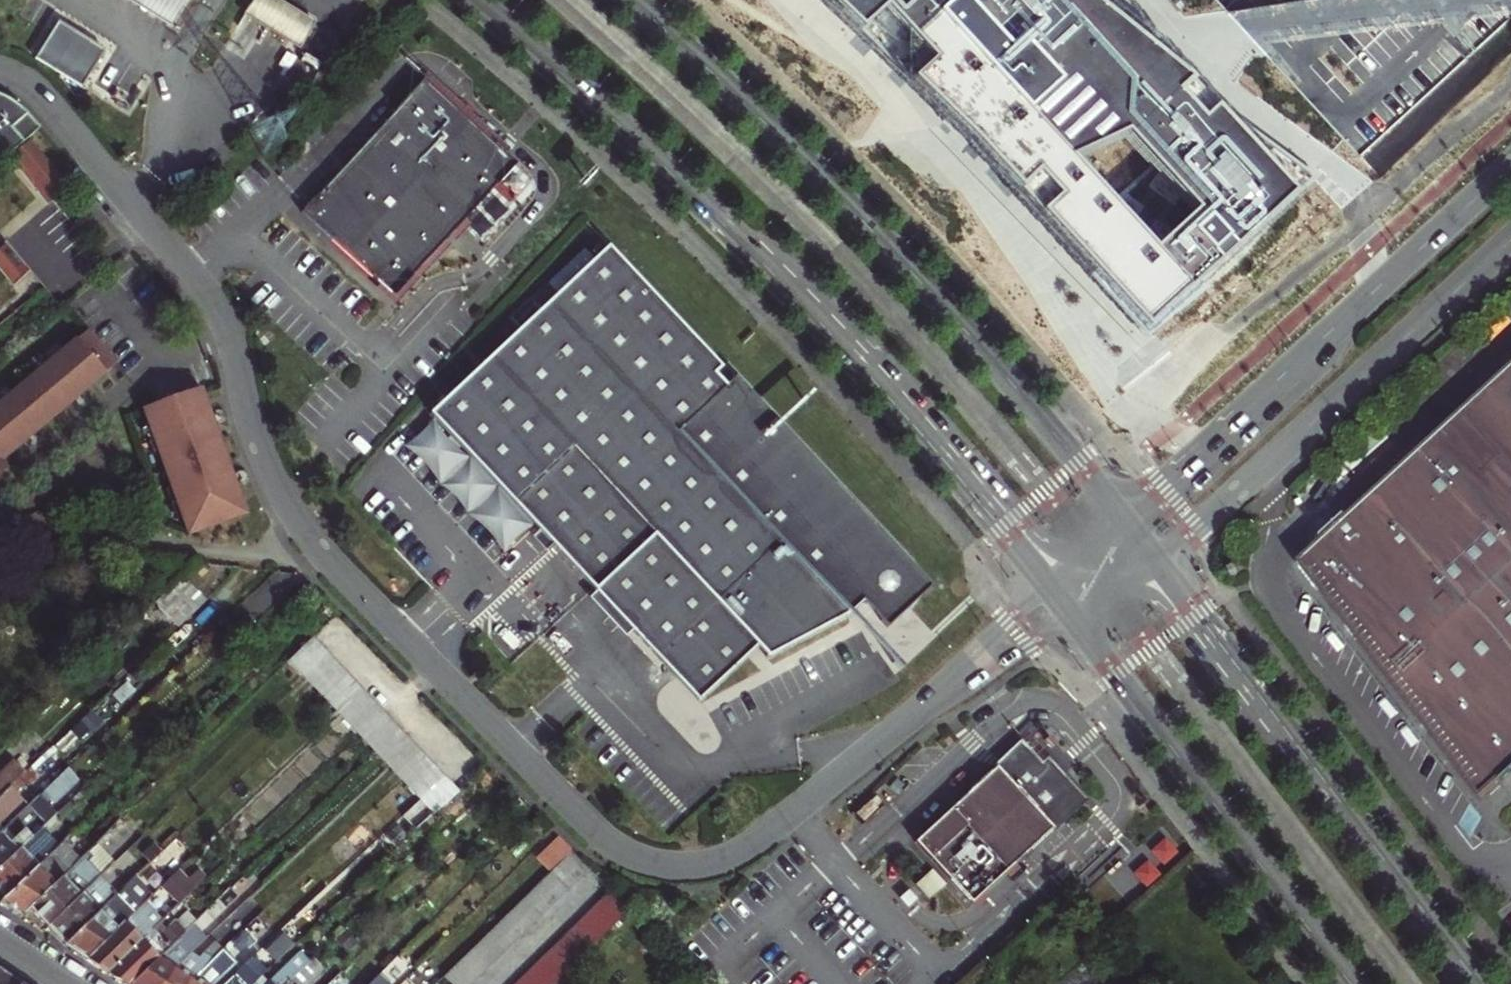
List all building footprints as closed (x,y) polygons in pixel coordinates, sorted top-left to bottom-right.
[(170,27),(186,0),(127,0),(170,27)] [(243,14),(298,48),(314,23),(277,0),(252,0),(243,14)] [(1160,337),(1300,208),(1334,176),(1360,152),(1264,47),(1231,11),(1220,0),(831,0),(1030,194),(1160,337)] [(102,55),(57,25),(34,61),(79,91),(102,55)] [(394,296),(429,257),(457,228),(461,223),(516,165),(501,152),(459,113),(449,104),(424,82),(301,212),(322,232),(380,284),(394,296)] [(39,128),(23,110),(11,101),(0,96),(0,163),(39,128)] [(465,107),(455,97),(449,104),(459,113),(465,107)] [(29,139),(6,159),(48,206),(70,186),(29,139)] [(435,264),(429,257),(394,296),(380,284),(322,232),(308,248),(395,328),(435,264)] [(5,241),(0,245),(0,273),(12,287),(30,270),(5,241)] [(862,602),(887,628),(930,587),(734,378),(726,386),(716,374),(722,368),(608,246),(429,414),(473,461),(510,500),(595,591),(632,631),(698,701),(757,646),(767,659),(848,615),(862,602)] [(114,364),(86,331),(75,340),(103,373),(114,364)] [(49,363),(74,393),(90,380),(92,383),(103,373),(75,340),(49,363)] [(24,384),(51,417),(61,409),(59,406),(74,393),(49,363),(24,384)] [(92,383),(90,380),(74,393),(79,398),(94,385),(92,383)] [(1375,504),(1378,508),(1510,388),(1510,381),(1375,504)] [(24,384),(0,404),(0,407),(24,436),(40,422),(42,425),(51,417),(24,384)] [(1313,559),(1488,801),(1510,780),(1510,388),(1378,508),(1375,504),(1313,559)] [(199,404),(202,403),(198,389),(141,409),(153,442),(206,423),(199,404)] [(74,393),(59,406),(61,409),(63,411),(79,398),(74,393)] [(202,403),(199,404),(206,423),(213,420),(206,401),(202,403)] [(1,460),(11,451),(9,449),(24,436),(0,407),(0,459),(1,460)] [(213,420),(206,423),(213,442),(216,441),(220,440),(213,420)] [(42,425),(40,422),(24,436),(29,441),(44,428),(42,425)] [(216,441),(213,442),(206,423),(153,442),(164,473),(220,453),(216,441)] [(29,441),(24,436),(9,449),(11,451),(13,454),(29,441)] [(222,465),(225,464),(220,453),(164,473),(176,504),(229,484),(222,465)] [(473,461),(466,467),(503,507),(510,500),(473,461)] [(225,464),(222,465),(229,484),(235,482),(228,463),(225,464)] [(235,482),(229,484),(235,504),(239,502),(242,501),(235,482)] [(239,502),(235,504),(229,484),(176,504),(187,536),(243,516),(239,502)] [(181,576),(154,602),(177,627),(204,601),(181,576)] [(632,631),(595,591),(588,598),(625,638),(632,631)] [(304,680),(328,657),(310,638),(286,661),(304,680)] [(322,698),(346,675),(328,657),(304,680),(322,698)] [(339,716),(363,693),(346,675),(322,698),(339,716)] [(356,734),(380,711),(363,693),(339,716),(356,734)] [(103,722),(91,710),(79,722),(90,734),(103,722)] [(373,752),(398,729),(380,711),(356,734),(373,752)] [(388,767),(412,744),(398,729),(373,752),(388,767)] [(76,738),(69,731),(54,744),(62,752),(76,738)] [(402,782),(426,759),(412,744),(388,767),(402,782)] [(997,766),(914,842),(971,903),(1022,856),(1018,852),(1022,848),(1026,853),(1056,825),(1079,803),(1083,800),(1056,770),(1048,761),(1041,767),(1020,744),(999,764),(997,766)] [(80,756),(68,768),(79,780),(91,769),(80,756)] [(419,800),(444,777),(426,759),(402,782),(419,800)] [(15,781),(24,773),(12,760),(0,772),(0,796),(15,781)] [(39,776),(31,767),(20,778),(28,788),(39,776)] [(41,828),(55,814),(49,807),(79,780),(68,768),(38,795),(3,829),(0,832),(0,867),(41,828)] [(433,814),(457,791),(444,777),(419,800),(433,814)] [(473,793),(465,802),(469,806),(470,804),(487,788),(479,780),(470,789),(473,793)] [(22,800),(15,793),(21,788),(15,781),(0,796),(0,821),(22,800)] [(470,804),(469,806),(450,824),(455,830),(476,810),(470,804)] [(136,820),(129,813),(120,821),(128,828),(136,820)] [(419,827),(408,814),(385,836),(397,848),(419,827)] [(117,824),(109,815),(96,828),(104,836),(117,824)] [(376,841),(359,822),(343,836),(361,855),(376,841)] [(250,860),(276,839),(264,824),(237,844),(250,860)] [(57,845),(41,828),(0,867),(0,895),(2,898),(57,845)] [(90,849),(82,840),(72,849),(62,840),(57,845),(2,898),(0,900),(0,904),(21,917),(29,908),(90,849)] [(161,851),(153,842),(141,854),(148,862),(161,851)] [(47,927),(99,876),(114,862),(96,844),(90,849),(29,908),(47,927)] [(561,862),(579,879),(588,870),(571,852),(561,862)] [(552,871),(569,889),(579,879),(561,862),(552,871)] [(207,876),(198,868),(194,872),(203,880),(207,876)] [(177,870),(160,887),(178,905),(203,880),(194,872),(186,880),(177,870)] [(542,881),(559,899),(569,889),(552,871),(542,881)] [(944,885),(931,871),(916,884),(930,898),(944,885)] [(64,945),(116,895),(99,876),(47,927),(64,945)] [(141,888),(133,880),(124,888),(132,897),(141,888)] [(532,890),(549,908),(559,899),(542,881),(532,890)] [(86,959),(144,903),(149,897),(141,888),(132,897),(124,888),(116,895),(64,945),(86,959)] [(230,889),(207,910),(214,918),(237,897),(230,889)] [(522,900),(539,918),(549,908),(532,890),(522,900)] [(628,911),(610,892),(600,901),(619,920),(628,911)] [(512,910),(530,927),(539,918),(522,900),(512,910)] [(619,920),(600,901),(591,910),(610,929),(619,920)] [(107,974),(142,940),(152,930),(161,921),(144,903),(86,959),(107,974)] [(243,910),(237,916),(246,926),(253,920),(243,910)] [(502,919),(520,937),(530,927),(512,910),(502,919)] [(610,929),(591,910),(582,920),(600,938),(610,929)] [(192,925),(196,921),(186,911),(158,936),(147,945),(142,940),(107,974),(123,983),(132,983),(192,925)] [(246,926),(237,916),(218,933),(228,943),(246,926)] [(493,929),(510,946),(520,937),(502,919),(493,929)] [(600,938),(582,920),(572,929),(591,948),(600,938)] [(190,953),(191,952),(188,949),(202,935),(192,925),(132,983),(162,983),(177,965),(190,953)] [(483,938),(500,956),(510,946),(493,929),(483,938)] [(591,948),(572,929),(563,938),(582,957),(591,948)] [(158,936),(152,930),(142,940),(147,945),(158,936)] [(205,939),(202,935),(188,949),(191,952),(205,939)] [(275,959),(290,943),(282,935),(266,951),(275,959)] [(473,948),(490,966),(500,956),(483,938),(473,948)] [(582,957),(563,938),(554,947),(573,966),(576,963),(582,957)] [(162,983),(190,983),(195,978),(221,950),(213,942),(200,955),(205,957),(201,960),(197,958),(190,953),(177,965),(162,983)] [(573,966),(554,947),(545,956),(563,975),(573,966)] [(463,957),(480,975),(490,966),(473,948),(463,957)] [(237,964),(222,949),(221,950),(195,978),(190,983),(215,983),(237,964)] [(294,975),(309,962),(299,951),(267,983),(267,982),(265,983),(283,983),(294,975)] [(254,983),(267,971),(254,956),(223,983),(254,983)] [(545,956),(535,965),(554,983),(563,975),(545,956)] [(470,983),(471,983),(480,975),(463,957),(453,967),(470,983)] [(309,962),(294,975),(302,983),(315,983),(323,975),(309,962)] [(585,972),(576,963),(573,966),(563,975),(554,983),(572,983),(585,972)] [(535,965),(526,974),(536,983),(554,983),(535,965)] [(443,977),(451,983),(470,983),(453,967),(443,977)] [(0,971),(0,983),(18,983),(0,971)] [(379,974),(369,983),(389,983),(379,974)] [(526,974),(517,983),(536,983),(526,974)] [(294,975),(283,983),(302,983),(294,975)]
